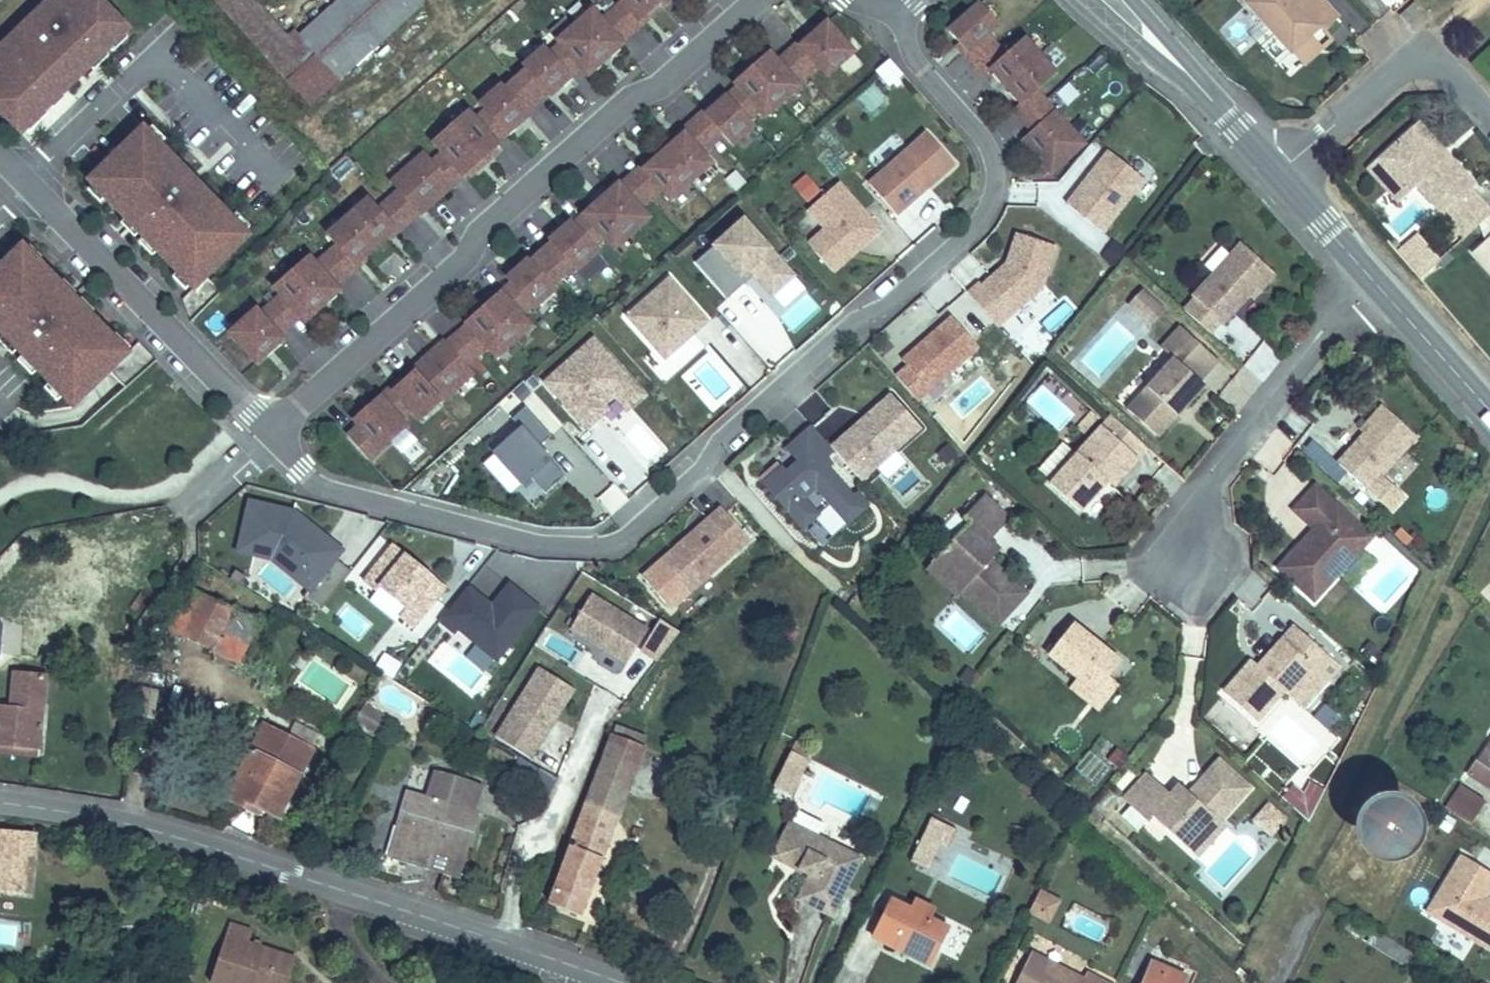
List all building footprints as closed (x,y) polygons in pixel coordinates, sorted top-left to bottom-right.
[(125,25),(100,0),(65,0),(50,15),(42,7),(21,28),(28,36),(0,64),(0,112),(18,130),(64,85),(69,89),(91,67),(87,63),(125,25)] [(65,0),(50,0),(42,7),(50,15),(65,0)] [(311,26),(287,48),(242,0),(212,0),(289,82),(316,57),(339,82),(421,6),(415,0),(355,0),(319,34),(311,26)] [(311,26),(319,34),(355,0),(338,0),(311,26)] [(637,23),(646,14),(657,5),(658,4),(655,0),(616,0),(619,3),(637,23)] [(1337,17),(1322,0),(1301,0),(1300,1),(1299,0),(1243,0),(1270,29),(1274,25),(1295,49),(1321,26),(1324,29),(1337,17)] [(1422,11),(1414,2),(1399,15),(1407,24),(1422,11)] [(619,3),(609,12),(629,35),(649,17),(646,14),(637,23),(619,3)] [(959,42),(967,52),(987,34),(997,24),(978,3),(948,30),(959,42)] [(590,12),(573,27),(603,61),(620,45),(619,44),(599,21),(590,12)] [(609,12),(599,21),(619,44),(629,35),(609,12)] [(801,47),(826,76),(852,52),(827,24),(818,32),(801,47)] [(129,30),(125,25),(87,63),(91,67),(94,70),(109,56),(106,53),(110,48),(113,51),(128,37),(125,34),(129,30)] [(1295,49),(1274,25),(1270,29),(1303,66),(1332,39),(1321,26),(1295,49)] [(578,68),(586,76),(603,61),(573,27),(556,42),(578,68)] [(21,28),(0,49),(0,64),(28,36),(21,28)] [(788,54),(808,77),(819,67),(801,47),(818,32),(815,29),(788,54)] [(956,45),(973,64),(996,44),(987,34),(967,52),(959,42),(956,45)] [(990,69),(1005,85),(1039,55),(1025,39),(1006,55),(990,69)] [(556,42),(545,52),(568,77),(578,68),(556,42)] [(973,64),(983,76),(990,69),(1006,55),(996,44),(973,64)] [(515,81),(536,104),(546,95),(548,97),(569,78),(568,77),(545,52),(543,48),(522,67),(525,71),(515,81)] [(750,67),(752,70),(767,57),(764,54),(750,67)] [(752,70),(782,103),(799,87),(798,86),(777,63),(769,54),(767,57),(752,70)] [(777,63),(798,86),(808,77),(788,54),(777,63)] [(1039,55),(1005,85),(1019,101),(1035,88),(1053,71),(1039,55)] [(886,87),(903,76),(891,59),(874,70),(886,87)] [(735,80),(738,83),(752,70),(750,67),(735,80)] [(760,113),(764,118),(782,103),(752,70),(738,83),(735,85),(738,88),(760,113)] [(505,133),(506,135),(527,116),(525,114),(536,104),(515,81),(506,88),(503,84),(480,106),(505,133)] [(69,89),(64,85),(18,130),(23,135),(28,129),(31,132),(49,115),(46,112),(52,106),(55,109),(66,98),(63,95),(69,89)] [(728,98),(750,122),(760,113),(738,88),(728,98)] [(1019,101),(1012,108),(1022,119),(1045,99),(1035,88),(1019,101)] [(734,146),(755,128),(750,122),(728,98),(716,108),(707,116),(725,136),(734,146)] [(1045,99),(1022,119),(1032,130),(1054,109),(1045,99)] [(694,123),(714,146),(725,136),(707,116),(716,108),(713,105),(694,123)] [(470,115),(495,143),(505,133),(480,106),(470,115)] [(1032,130),(1022,138),(1051,171),(1083,142),(1054,109),(1032,130)] [(467,112),(450,128),(481,162),(495,149),(498,146),(495,143),(470,115),(467,112)] [(686,135),(704,155),(714,146),(694,123),(674,140),(677,143),(686,135)] [(1440,163),(1448,156),(1419,124),(1411,131),(1440,163)] [(144,126),(140,130),(155,145),(159,142),(161,144),(166,139),(153,126),(148,131),(144,126)] [(450,128),(433,143),(434,145),(462,175),(463,177),(466,175),(481,162),(450,128)] [(183,268),(200,285),(247,238),(229,220),(233,217),(203,186),(199,190),(186,176),(189,172),(161,144),(159,142),(155,145),(140,130),(93,176),(109,193),(105,197),(127,219),(131,215),(162,246),(158,251),(179,272),(183,268)] [(1411,131),(1380,159),(1409,193),(1416,186),(1454,228),(1482,203),(1470,190),(1474,186),(1448,156),(1440,163),(1411,131)] [(666,153),(693,183),(713,165),(704,155),(686,135),(677,143),(666,153)] [(953,166),(925,135),(868,186),(895,217),(953,166)] [(1198,144),(1210,158),(1215,153),(1203,140),(1198,144)] [(434,145),(424,154),(452,185),(462,175),(434,145)] [(481,162),(483,164),(498,152),(495,149),(481,162)] [(664,193),(672,202),(693,183),(666,153),(655,163),(645,171),(664,193)] [(1109,153),(1066,205),(1100,234),(1143,182),(1109,153)] [(424,154),(392,183),(398,189),(419,214),(421,215),(453,186),(452,185),(424,154)] [(1409,193),(1380,159),(1368,169),(1398,203),(1409,193)] [(633,177),(654,201),(664,193),(645,171),(655,163),(652,160),(633,177)] [(481,162),(466,175),(469,178),(483,164),(481,162)] [(109,193),(93,176),(89,181),(93,185),(89,189),(101,201),(105,197),(109,193)] [(819,190),(807,176),(794,187),(807,201),(819,190)] [(622,187),(644,211),(654,201),(633,177),(622,187)] [(832,272),(854,253),(851,249),(862,240),(865,243),(880,230),(838,183),(808,210),(825,229),(808,245),(832,272)] [(604,200),(634,234),(652,219),(644,211),(622,187),(621,185),(604,200)] [(398,189),(387,199),(409,223),(419,214),(398,189)] [(370,198),(349,217),(376,247),(387,237),(397,228),(378,207),(370,198)] [(387,199),(378,207),(397,228),(387,237),(390,240),(409,223),(387,199)] [(588,217),(618,249),(634,234),(604,200),(587,216),(588,217)] [(1454,228),(1464,239),(1485,220),(1489,215),(1489,213),(1482,203),(1454,228)] [(256,230),(238,212),(233,217),(229,220),(247,238),(256,230)] [(140,241),(153,255),(158,251),(162,246),(131,215),(127,219),(122,223),(136,237),(140,233),(145,237),(140,241)] [(349,217),(329,235),(338,245),(356,265),(365,257),(376,247),(349,217)] [(600,253),(606,260),(618,249),(588,217),(577,227),(600,253)] [(695,264),(727,301),(746,283),(741,277),(748,271),(772,297),(793,278),(743,222),(695,264)] [(545,253),(566,277),(577,268),(580,271),(600,253),(577,227),(573,223),(553,241),(555,244),(545,253)] [(966,294),(995,327),(1040,288),(1054,247),(1015,234),(1005,265),(981,286),(978,283),(966,294)] [(1417,236),(1397,253),(1404,262),(1424,244),(1417,236)] [(1474,251),(1489,268),(1489,237),(1474,251)] [(851,249),(854,253),(865,243),(862,240),(851,249)] [(1241,244),(1230,256),(1228,259),(1232,263),(1220,276),(1216,272),(1192,298),(1194,300),(1184,311),(1208,333),(1218,322),(1221,324),(1248,294),(1254,288),(1258,292),(1275,274),(1241,244)] [(1439,262),(1424,244),(1404,262),(1420,279),(1439,262)] [(24,245),(20,249),(35,265),(40,261),(43,257),(32,246),(28,249),(24,245)] [(328,255),(348,277),(368,260),(365,257),(356,265),(338,245),(328,255)] [(0,268),(0,331),(6,336),(8,334),(42,368),(39,371),(53,385),(56,382),(68,394),(65,397),(76,408),(127,358),(111,342),(115,337),(93,314),(88,319),(58,288),(63,284),(40,261),(35,265),(20,249),(0,268)] [(515,284),(538,309),(558,290),(555,287),(566,277),(545,253),(534,263),(532,260),(511,279),(515,284)] [(348,277),(328,255),(317,264),(338,287),(348,277)] [(310,256),(293,272),(324,306),(341,291),(338,287),(317,264),(310,256)] [(1228,259),(1216,272),(1220,276),(1232,263),(1228,259)] [(179,272),(175,276),(191,293),(200,285),(183,268),(179,272)] [(303,318),(307,321),(324,306),(293,272),(276,287),(283,295),(303,318)] [(58,288),(88,319),(93,314),(96,311),(83,298),(80,301),(75,296),(78,293),(66,281),(63,284),(58,288)] [(627,318),(665,361),(706,323),(669,281),(627,318)] [(505,293),(527,318),(538,309),(515,284),(505,293)] [(1254,288),(1248,294),(1253,298),(1258,292),(1254,288)] [(1129,303),(1147,320),(1158,307),(1141,291),(1129,303)] [(485,305),(488,308),(502,295),(499,292),(485,305)] [(779,316),(794,333),(821,309),(806,292),(779,316)] [(488,308),(518,342),(535,327),(527,318),(505,293),(502,295),(488,308)] [(273,304),(293,327),(303,318),(283,295),(273,304)] [(273,304),(262,314),(283,336),(293,327),(273,304)] [(470,318),(473,321),(488,308),(485,305),(470,318)] [(1163,311),(1158,307),(1147,320),(1151,324),(1163,311)] [(472,325),(501,357),(518,342),(488,308),(473,321),(470,324),(472,325)] [(233,333),(259,363),(286,339),(283,336),(262,314),(259,309),(233,333)] [(896,376),(917,401),(978,347),(951,317),(902,360),(907,366),(896,376)] [(461,334),(489,365),(499,356),(472,325),(461,334)] [(1172,359),(1191,337),(1181,328),(1162,349),(1172,359)] [(42,368),(8,334),(6,336),(1,341),(15,356),(20,351),(25,356),(20,361),(34,375),(39,371),(42,368)] [(111,342),(127,358),(131,353),(127,349),(130,346),(119,334),(115,337),(111,342)] [(451,344),(478,374),(489,365),(461,334),(451,344)] [(1216,360),(1191,337),(1172,359),(1126,408),(1158,437),(1178,415),(1175,412),(1181,405),(1184,409),(1204,387),(1198,381),(1216,360)] [(586,429),(599,417),(596,413),(604,406),(615,396),(626,410),(642,395),(593,340),(545,383),(586,429)] [(420,372),(447,402),(478,374),(451,344),(449,341),(417,370),(419,373),(420,372)] [(399,390),(426,421),(447,402),(420,372),(419,373),(408,382),(399,390)] [(386,397),(407,421),(418,412),(399,390),(408,382),(406,379),(386,397)] [(65,397),(68,394),(56,382),(53,385),(48,389),(60,402),(65,397)] [(831,447),(861,480),(921,428),(892,394),(831,447)] [(354,436),(375,459),(412,427),(407,421),(386,397),(360,420),(366,426),(354,436)] [(1178,415),(1184,409),(1181,405),(1175,412),(1178,415)] [(1382,405),(1366,423),(1370,427),(1337,463),(1369,492),(1418,437),(1382,405)] [(596,413),(599,417),(607,410),(604,406),(596,413)] [(511,419),(520,429),(492,453),(522,486),(531,478),(544,494),(564,476),(538,447),(551,436),(526,408),(511,419)] [(622,434),(647,463),(663,449),(638,420),(622,434)] [(1370,427),(1366,423),(1359,431),(1363,434),(1370,427)] [(760,478),(800,524),(815,511),(800,494),(813,483),(845,519),(861,505),(819,458),(831,447),(813,426),(787,449),(795,458),(782,469),(777,463),(760,478)] [(1050,484),(1080,512),(1100,489),(1097,487),(1104,480),(1107,482),(1112,487),(1138,459),(1102,427),(1050,484)] [(756,474),(760,478),(777,463),(773,458),(756,474)] [(1097,487),(1100,489),(1107,482),(1104,480),(1097,487)] [(1315,529),(1336,506),(1315,487),(1294,510),(1315,529)] [(967,523),(931,563),(941,572),(951,572),(966,585),(961,590),(998,624),(1026,594),(990,561),(989,541),(1009,519),(983,496),(962,519),(967,523)] [(1336,506),(1362,530),(1368,523),(1342,499),(1336,506)] [(303,597),(320,611),(351,572),(335,559),(341,551),(304,521),(299,527),(292,521),(294,513),(250,502),(238,551),(271,558),(282,545),(304,562),(293,576),(309,589),(303,597)] [(1314,600),(1370,538),(1362,530),(1336,506),(1315,529),(1308,536),(1311,539),(1305,545),(1303,542),(1279,568),(1314,600)] [(683,546),(663,563),(689,593),(749,540),(721,508),(681,543),(683,546)] [(299,527),(304,521),(294,513),(292,521),(299,527)] [(989,541),(990,561),(999,551),(989,541)] [(661,561),(663,563),(683,546),(681,543),(661,561)] [(282,545),(271,558),(293,576),(304,562),(282,545)] [(381,587),(406,608),(399,617),(413,628),(445,588),(392,546),(364,581),(377,592),(381,587)] [(931,563),(926,568),(956,595),(961,590),(966,585),(951,572),(941,572),(931,563)] [(509,584),(492,606),(488,610),(480,603),(483,599),(467,586),(440,620),(456,633),(458,630),(497,661),(539,609),(509,584)] [(180,636),(203,594),(190,587),(168,629),(180,636)] [(261,623),(203,594),(180,636),(239,665),(261,623)] [(590,595),(569,630),(626,664),(647,630),(590,595)] [(492,606),(483,599),(480,603),(488,610),(492,606)] [(641,651),(657,661),(679,633),(660,620),(641,651)] [(1072,625),(1048,654),(1077,678),(1096,693),(1108,677),(1119,663),(1101,648),(1099,651),(1088,642),(1090,640),(1072,625)] [(1294,626),(1264,661),(1266,663),(1261,669),(1258,667),(1252,661),(1224,693),(1256,721),(1283,691),(1305,710),(1329,682),(1328,681),(1332,677),(1325,670),(1321,674),(1318,672),(1330,658),(1294,626)] [(1101,648),(1090,640),(1088,642),(1099,651),(1101,648)] [(539,668),(495,738),(530,759),(574,690),(539,668)] [(967,669),(959,679),(969,687),(977,677),(967,669)] [(22,685),(23,675),(15,674),(14,684),(22,685)] [(13,742),(13,748),(39,750),(46,677),(23,675),(22,685),(14,684),(12,707),(0,706),(0,740),(13,742)] [(1096,693),(1077,678),(1070,687),(1098,710),(1118,685),(1108,677),(1096,693)] [(136,709),(148,711),(151,690),(140,688),(136,709)] [(390,722),(365,705),(356,719),(381,736),(390,722)] [(479,733),(487,721),(475,713),(467,726),(479,733)] [(265,723),(226,798),(245,808),(248,802),(278,817),(313,748),(265,723)] [(646,738),(616,727),(613,735),(643,747),(646,738)] [(635,767),(643,747),(613,735),(605,756),(635,767)] [(38,757),(39,750),(13,748),(13,742),(0,740),(0,753),(38,757)] [(797,743),(787,763),(802,771),(812,750),(797,743)] [(1489,789),(1489,744),(1469,774),(1489,789)] [(616,818),(635,767),(605,756),(586,806),(616,818)] [(1219,761),(1189,794),(1170,794),(1148,774),(1124,800),(1130,807),(1146,821),(1151,816),(1182,844),(1192,832),(1201,832),(1215,817),(1219,821),(1249,789),(1219,761)] [(790,795),(802,771),(787,763),(775,787),(790,795)] [(435,772),(428,797),(412,792),(406,811),(400,810),(398,816),(404,817),(391,859),(406,864),(401,882),(423,880),(427,870),(429,863),(444,867),(443,870),(461,875),(480,813),(474,811),(482,785),(435,772)] [(1292,786),(1281,798),(1308,822),(1325,790),(1311,783),(1304,797),(1292,786)] [(1459,784),(1445,807),(1445,808),(1470,822),(1484,800),(1461,785),(1459,784)] [(1170,794),(1189,794),(1179,785),(1170,794)] [(406,811),(412,792),(406,790),(400,810),(406,811)] [(248,802),(245,808),(257,814),(260,808),(248,802)] [(1268,805),(1258,817),(1273,831),(1284,819),(1268,805)] [(579,916),(616,818),(586,806),(549,904),(579,916)] [(1146,821),(1130,807),(1122,816),(1137,831),(1146,821)] [(790,824),(817,837),(824,824),(797,810),(790,824)] [(386,858),(391,859),(404,817),(398,816),(386,858)] [(1192,832),(1182,844),(1197,858),(1225,827),(1219,821),(1215,817),(1201,832),(1192,832)] [(1270,835),(1273,831),(1258,817),(1254,821),(1270,835)] [(931,818),(910,860),(926,868),(939,841),(948,846),(956,830),(931,818)] [(1392,819),(1386,818),(1381,819),(1376,823),(1374,827),(1373,831),(1374,837),(1377,841),(1380,843),(1385,845),(1389,845),(1394,843),(1397,840),(1399,837),(1400,833),(1400,829),(1398,825),(1395,821),(1392,819)] [(860,859),(817,837),(790,824),(773,857),(810,875),(798,899),(831,916),(860,859)] [(35,834),(0,831),(0,891),(29,895),(35,834)] [(1481,905),(1485,898),(1489,890),(1489,873),(1460,855),(1426,911),(1489,951),(1489,911),(1481,905)] [(429,863),(427,870),(460,880),(461,875),(443,870),(444,867),(429,863)] [(1039,892),(1034,901),(1047,908),(1042,919),(1048,922),(1058,902),(1039,892)] [(1485,898),(1481,905),(1489,911),(1489,900),(1485,898)] [(949,929),(929,920),(910,910),(889,900),(871,936),(930,965),(949,929)] [(910,910),(929,920),(934,911),(914,901),(910,910)] [(1034,901),(1029,912),(1042,919),(1047,908),(1034,901)] [(1403,966),(1411,952),(1352,915),(1343,929),(1403,966)] [(210,982),(212,982),(288,982),(296,959),(247,943),(251,931),(229,924),(210,982)] [(1086,973),(1083,980),(1031,953),(1015,982),(1104,982),(1086,973)] [(1185,977),(1152,963),(1143,982),(1182,982),(1185,977)]
